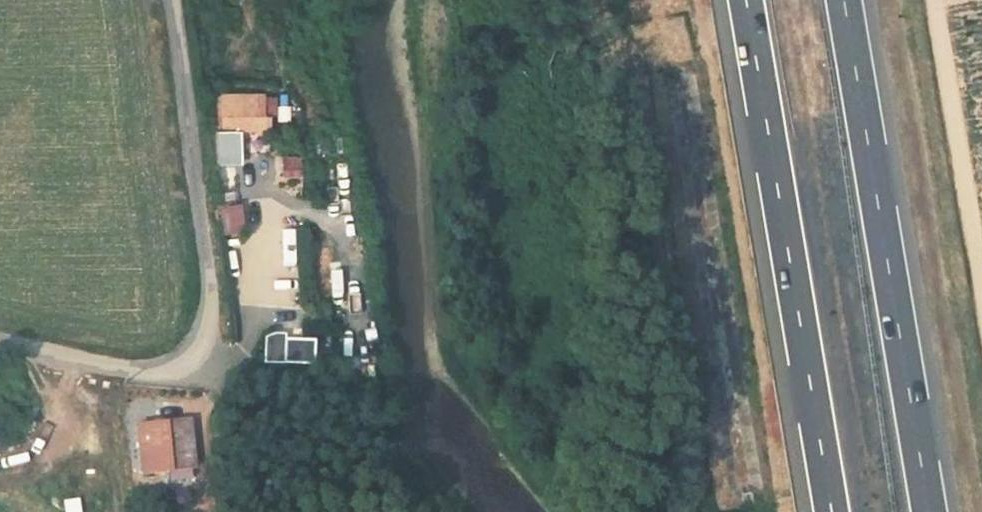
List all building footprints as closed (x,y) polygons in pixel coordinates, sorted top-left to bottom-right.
[(210,123),(213,145),(245,141),(242,120),(210,123)] [(285,177),(305,174),(302,154),(281,157),(285,177)] [(229,240),(235,273),(248,271),(242,238),(229,240)] [(312,334),(310,350),(340,352),(342,337),(312,334)] [(280,384),(282,349),(267,350),(266,382),(280,384)] [(148,439),(148,480),(194,480),(193,439),(148,439)] [(67,511),(84,511),(81,498),(65,501),(67,511)]
